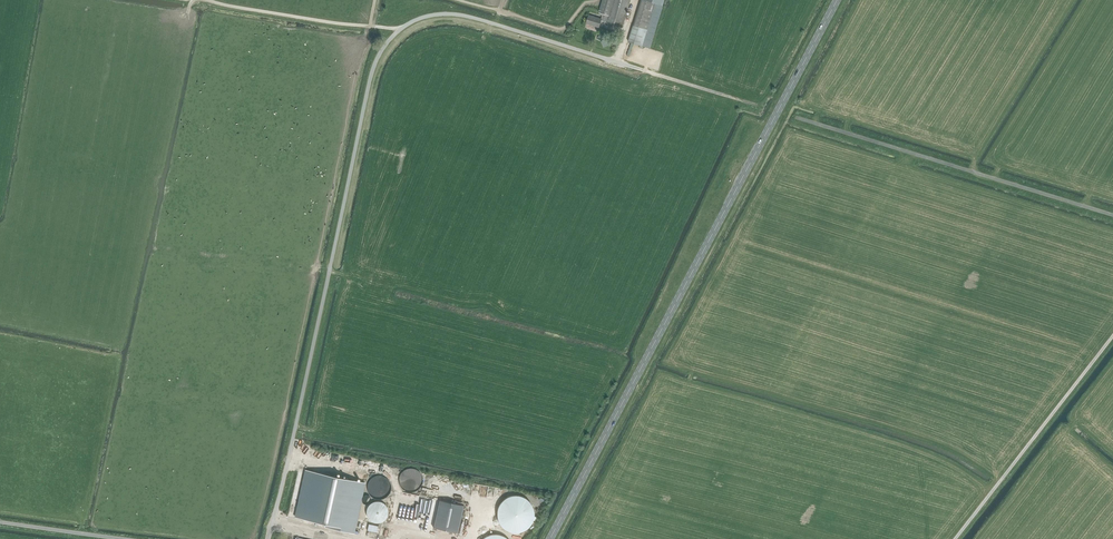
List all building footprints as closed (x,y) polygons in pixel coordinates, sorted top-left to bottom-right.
[(598,13),(602,14),(601,19),(589,15),(586,23),(599,27),(601,20),(605,22),(622,27),(630,0),(602,0),(598,13)] [(648,30),(657,3),(645,0),(641,0),(628,43),(643,47),(648,30)] [(615,39),(617,32),(610,30),(608,36),(615,39)] [(601,39),(604,46),(610,43),(607,37),(601,39)] [(356,464),(358,459),(342,455),(341,460),(356,464)] [(413,468),(411,468),(408,468),(406,469),(404,470),(402,472),(400,474),(399,476),(399,479),(399,481),(399,484),(400,486),(402,488),(404,490),(406,491),(408,492),(411,492),(413,492),(416,491),(418,490),(420,488),(421,486),(422,484),(423,481),(423,479),(422,476),(421,474),(420,472),(418,470),(416,469),(413,468)] [(306,470),(296,517),(327,524),(326,527),(354,533),(364,482),(306,470)] [(389,494),(390,492),(391,490),(391,488),(391,485),(390,483),(389,481),(387,479),(385,477),(383,476),(381,476),(378,476),(376,476),(374,477),(372,478),(370,480),(368,482),(367,484),(367,486),(367,489),(367,491),(368,493),(370,495),(372,497),(374,498),(376,499),(378,500),(381,499),(383,499),(385,498),(387,496),(389,494)] [(523,497),(522,496),(520,496),(519,496),(518,495),(517,495),(515,495),(514,495),(513,496),(511,496),(510,496),(509,497),(508,497),(507,498),(506,498),(504,499),(503,500),(502,501),(502,502),(501,503),(500,504),(499,505),(499,506),(498,507),(498,508),(497,509),(497,511),(497,512),(497,513),(497,515),(497,516),(497,517),(497,518),(498,520),(498,521),(499,522),(499,523),(500,524),(501,525),(501,526),(502,527),(503,528),(504,529),(505,530),(506,530),(508,531),(509,531),(510,532),(511,532),(513,532),(514,533),(515,533),(516,533),(518,533),(519,532),(520,532),(522,532),(523,531),(524,531),(525,530),(526,529),(527,529),(528,528),(529,527),(530,526),(531,525),(531,524),(532,523),(533,522),(533,520),(534,519),(534,518),(534,517),(534,515),(534,514),(534,513),(534,512),(534,510),(534,509),(533,508),(533,507),(532,505),(532,504),(531,503),(530,502),(529,501),(528,500),(527,499),(526,499),(525,498),(524,497),(523,497)] [(464,506),(439,500),(433,527),(458,532),(464,506)] [(388,514),(388,512),(388,509),(387,507),(385,505),(383,503),(381,502),(379,501),(376,501),(374,502),(371,503),(369,505),(368,507),(367,509),(366,511),(366,514),(367,516),(368,519),(370,520),(372,522),(374,523),(377,523),(379,523),(382,522),(384,521),(386,519),(387,517),(388,514)] [(377,532),(378,526),(369,524),(367,530),(377,532)]
